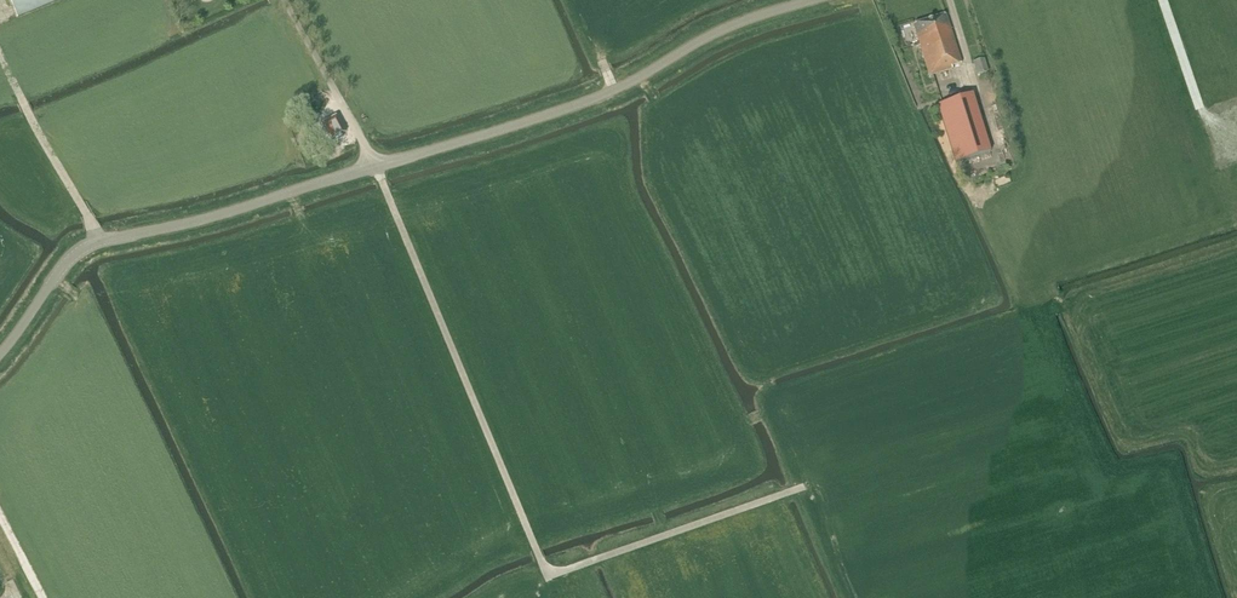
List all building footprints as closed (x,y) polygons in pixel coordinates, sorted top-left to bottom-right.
[(18,20),(67,0),(10,0),(18,20)] [(930,76),(953,69),(952,67),(962,64),(946,14),(914,25),(930,76)] [(985,58),(972,62),(976,74),(988,71),(985,58)] [(929,103),(938,100),(936,91),(926,94),(929,103)] [(973,94),(938,105),(956,163),(991,152),(973,94)] [(323,117),(331,114),(327,107),(320,111),(323,117)] [(337,116),(324,123),(326,127),(319,131),(326,143),(333,139),(333,140),(346,133),(342,126),(346,124),(341,114),(337,116)] [(1043,299),(1047,298),(1046,296),(1057,294),(1054,285),(1040,289),(1043,299)]
